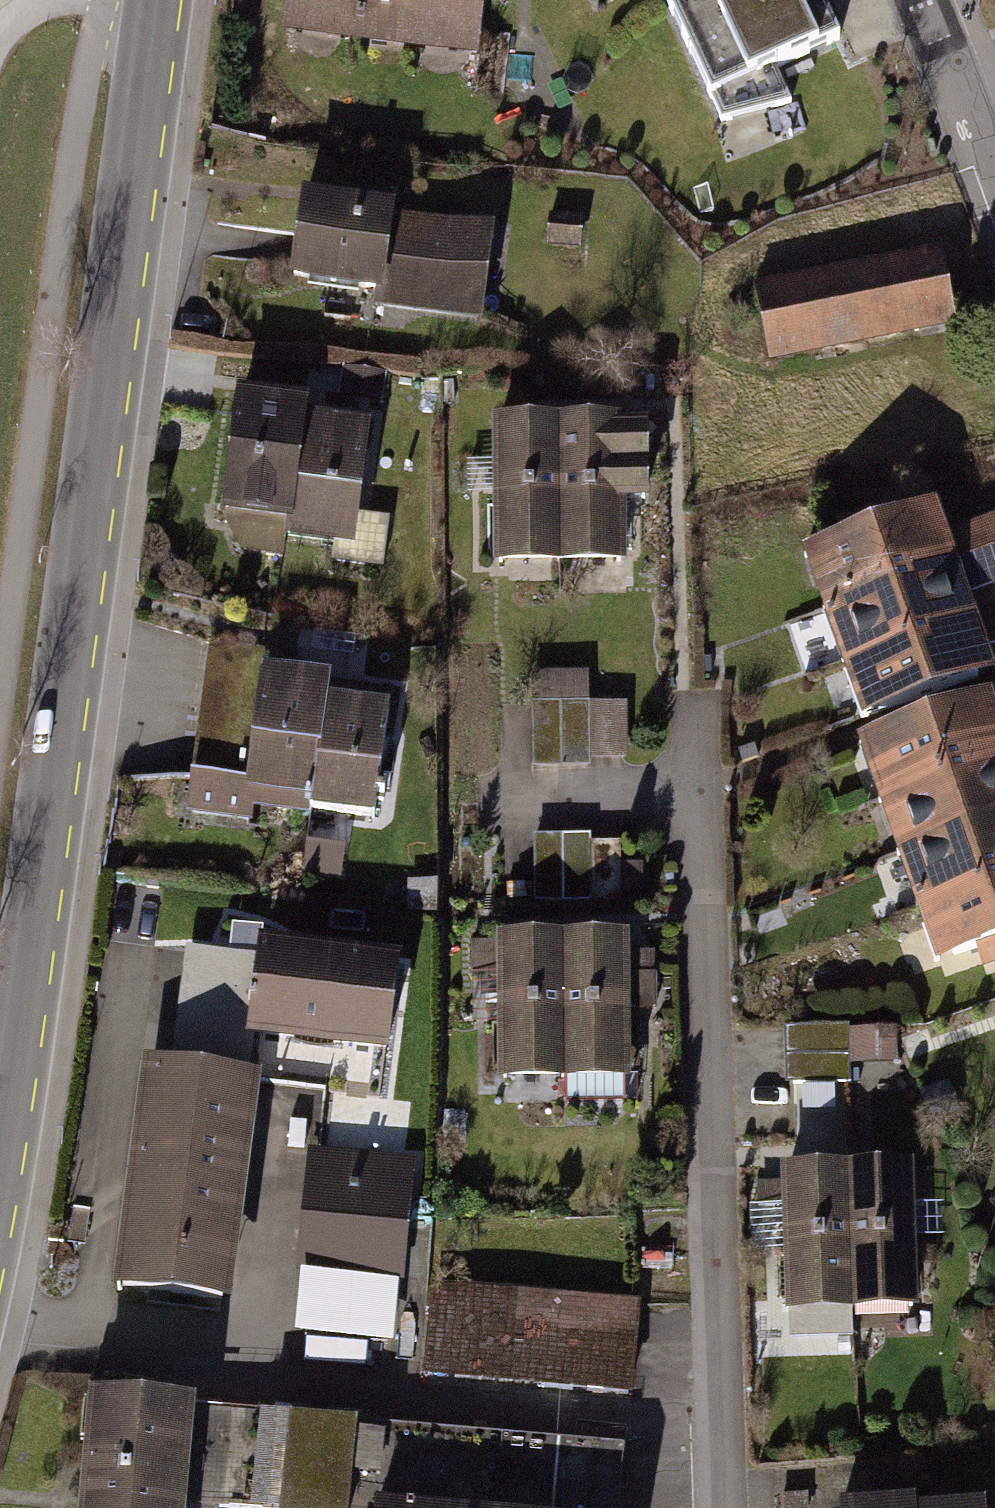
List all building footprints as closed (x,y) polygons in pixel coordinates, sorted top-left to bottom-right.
[(299,65),(475,86),(486,0),(307,0),(299,65)] [(804,0),(668,0),(729,128),(783,103),(764,63),(821,36),(804,0)] [(501,234),(306,209),(294,301),(489,326),(501,234)] [(585,220),(555,219),(554,238),(585,238),(585,220)] [(758,285),(773,365),(962,329),(946,249),(758,285)] [(389,381),(342,376),(338,407),(386,412),(389,381)] [(315,420),(241,411),(225,537),(235,538),(233,554),(289,561),(291,545),(299,546),(313,442),(315,420)] [(661,480),(659,433),(561,437),(566,582),(628,580),(624,482),(661,480)] [(566,582),(561,437),(500,439),(505,584),(566,582)] [(379,450),(313,442),(299,546),(366,554),(364,566),(389,569),(394,525),(370,522),(379,450)] [(952,563),(932,509),(821,548),(830,573),(825,585),(832,605),(952,563)] [(950,535),(970,591),(994,583),(994,519),(950,535)] [(860,657),(971,618),(952,563),(832,605),(840,627),(851,633),(860,657)] [(980,614),(990,643),(994,641),(994,609),(980,614)] [(880,712),(991,673),(971,618),(860,657),(852,660),(860,680),(871,687),(880,712)] [(591,679),(532,680),(533,771),(635,770),(634,707),(591,708),(591,679)] [(334,715),(337,690),(267,682),(254,792),(192,785),(188,816),(250,824),(252,812),(322,821),(334,715)] [(987,701),(876,740),(885,765),(880,777),(887,797),(994,759),(994,723),(987,701)] [(334,715),(322,821),(386,828),(398,723),(334,715)] [(994,821),(994,759),(887,797),(894,819),(906,825),(915,850),(994,821)] [(915,850),(923,874),(918,886),(925,906),(994,881),(994,821),(915,850)] [(595,839),(535,841),(536,911),(648,908),(647,863),(627,863),(627,847),(595,848),(595,839)] [(346,859),(310,854),(307,879),(343,884),(346,859)] [(994,944),(994,881),(925,906),(933,928),(945,935),(953,959),(994,944)] [(445,890),(412,890),(412,920),(445,920),(445,890)] [(413,970),(272,947),(268,968),(197,956),(183,1042),(395,1077),(413,970)] [(569,1098),(569,953),(467,953),(467,992),(508,992),(508,1098),(569,1098)] [(660,1021),(660,953),(569,953),(569,1098),(631,1098),(631,1021),(660,1021)] [(903,1035),(790,1036),(790,1090),(904,1089),(903,1035)] [(270,1098),(144,1079),(112,1298),(238,1317),(270,1098)] [(303,1277),(408,1288),(418,1187),(312,1177),(303,1277)] [(923,1325),(918,1179),(856,1181),(861,1327),(923,1325)] [(861,1327),(856,1181),(796,1183),(800,1328),(861,1327)] [(633,1401),(640,1309),(433,1294),(426,1386),(633,1401)] [(96,1404),(85,1507),(190,1507),(191,1504),(200,1414),(96,1404)] [(362,1431),(200,1414),(191,1504),(226,1507),(354,1507),(362,1431)] [(777,1499),(777,1507),(811,1507),(810,1498),(777,1499)]
